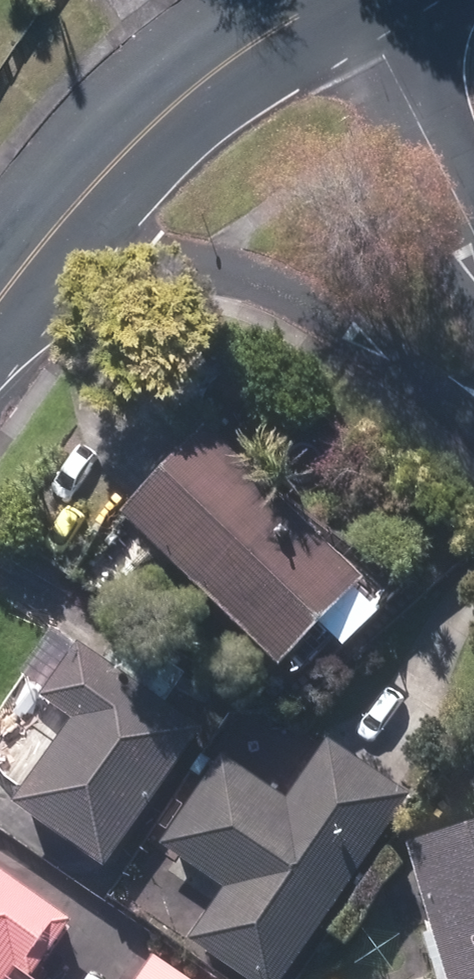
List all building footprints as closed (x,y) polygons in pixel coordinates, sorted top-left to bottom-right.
[(351,594),(194,445),(114,529),(270,678),(351,594)] [(10,812),(97,873),(195,735),(74,649),(35,704),(69,729),(10,812)] [(231,978),(279,978),(405,803),(324,746),(280,807),(218,763),(155,851),(217,895),(182,944),(231,978)] [(401,849),(437,978),(473,978),(473,829),(401,849)] [(0,884),(0,978),(5,978),(9,974),(16,978),(29,978),(64,928),(0,884)] [(152,964),(142,978),(174,978),(152,964)]
